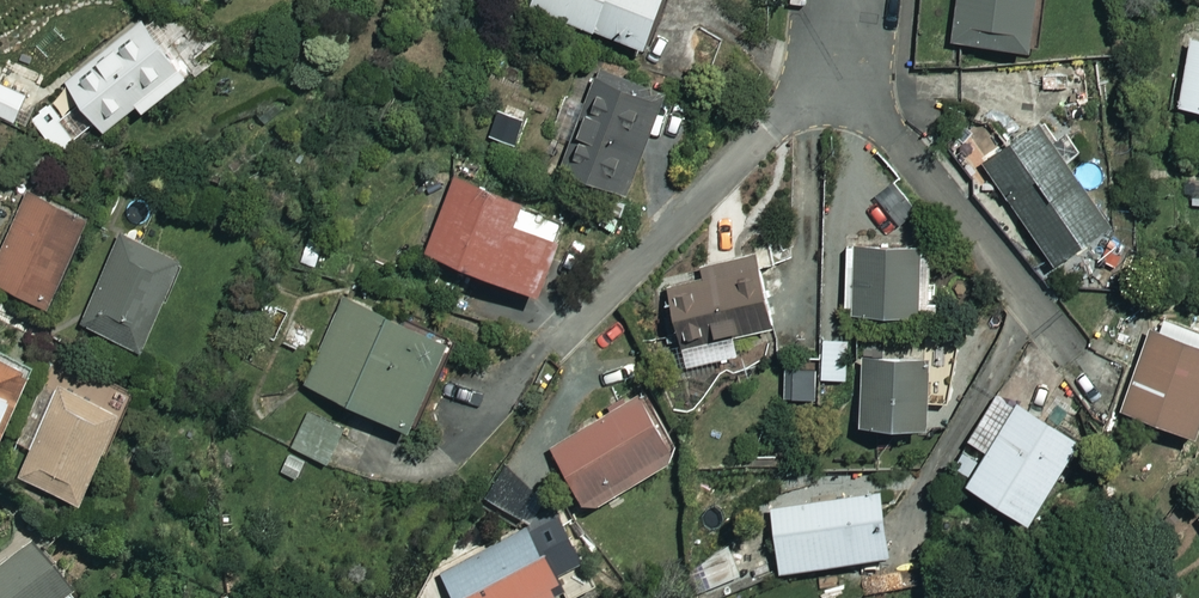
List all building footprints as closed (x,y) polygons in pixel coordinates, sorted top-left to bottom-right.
[(532,11),(653,62),(679,0),(537,0),(532,11)] [(957,51),(1039,62),(1047,0),(963,0),(957,51)] [(198,87),(147,22),(67,85),(118,150),(162,116),(198,87)] [(1194,48),(1181,117),(1198,120),(1198,48),(1194,48)] [(5,72),(0,83),(0,120),(17,128),(36,86),(5,72)] [(572,149),(562,179),(640,207),(675,106),(597,79),(589,102),(611,109),(605,125),(595,121),(583,153),(572,149)] [(1120,239),(1044,131),(988,170),(1064,279),(1120,239)] [(565,228),(459,187),(429,265),(550,311),(571,254),(557,249),(565,228)] [(34,201),(0,271),(0,289),(55,316),(97,232),(34,201)] [(192,273),(126,242),(85,331),(151,361),(192,273)] [(933,259),(852,257),(850,327),(931,329),(933,259)] [(780,335),(766,262),(706,274),(708,283),(673,289),(691,377),(744,367),(739,343),(780,335)] [(459,354),(348,301),(305,390),(416,443),(459,354)] [(1155,339),(1124,421),(1194,448),(1198,436),(1198,356),(1155,339)] [(0,364),(0,469),(3,471),(43,384),(0,364)] [(936,371),(866,371),(867,443),(936,443),(936,371)] [(134,425),(65,393),(23,484),(92,515),(134,425)] [(1089,453),(1000,400),(958,471),(981,484),(973,498),(1040,538),(1089,453)] [(686,468),(647,401),(557,453),(596,521),(686,468)] [(348,429),(312,413),(296,450),(331,466),(348,429)] [(898,569),(890,499),(778,512),(785,581),(898,569)] [(538,529),(446,575),(457,597),(573,597),(538,529)] [(773,576),(757,542),(692,573),(703,597),(725,597),(773,576)] [(33,553),(0,577),(0,597),(66,597),(33,553)]
